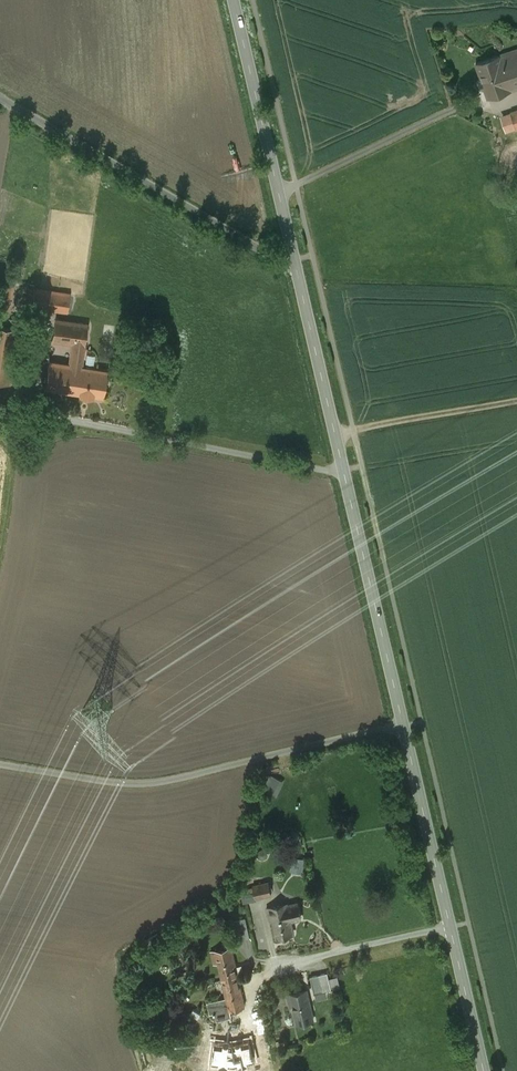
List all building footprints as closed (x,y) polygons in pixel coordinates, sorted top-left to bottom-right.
[(476,64),(487,98),(516,88),(516,50),(501,55),(476,64)] [(0,284),(0,380),(10,382),(20,318),(7,316),(12,286),(0,284)] [(70,293),(34,288),(31,307),(67,312),(69,303),(70,293)] [(73,343),(70,364),(81,365),(88,324),(56,319),(52,339),(73,343)] [(164,334),(155,333),(154,340),(163,341),(164,334)] [(108,370),(81,365),(70,364),(49,361),(44,389),(103,399),(108,370)] [(0,402),(0,415),(11,417),(13,405),(0,402)] [(44,428),(32,425),(29,438),(41,441),(44,428)] [(263,790),(277,796),(284,780),(270,774),(263,790)] [(292,856),(291,871),(303,872),(305,857),(292,856)] [(268,881),(253,886),(256,898),(272,893),(268,881)] [(298,903),(287,906),(290,920),(301,918),(298,903)] [(293,934),(290,920),(287,906),(286,904),(266,908),(269,920),(273,919),(277,938),(293,934)] [(218,963),(222,980),(238,976),(232,948),(211,953),(214,964),(218,963)] [(328,973),(310,977),(314,994),(332,990),(328,973)] [(226,997),(222,998),(225,1010),(230,1009),(245,1006),(238,976),(222,980),(226,997)] [(306,991),(287,995),(289,1007),(293,1006),(297,1024),(313,1020),(306,991)] [(232,1017),(230,1009),(225,1010),(222,998),(207,1002),(209,1014),(214,1013),(216,1021),(232,1017)] [(263,1015),(246,1019),(250,1038),(267,1034),(263,1015)]
